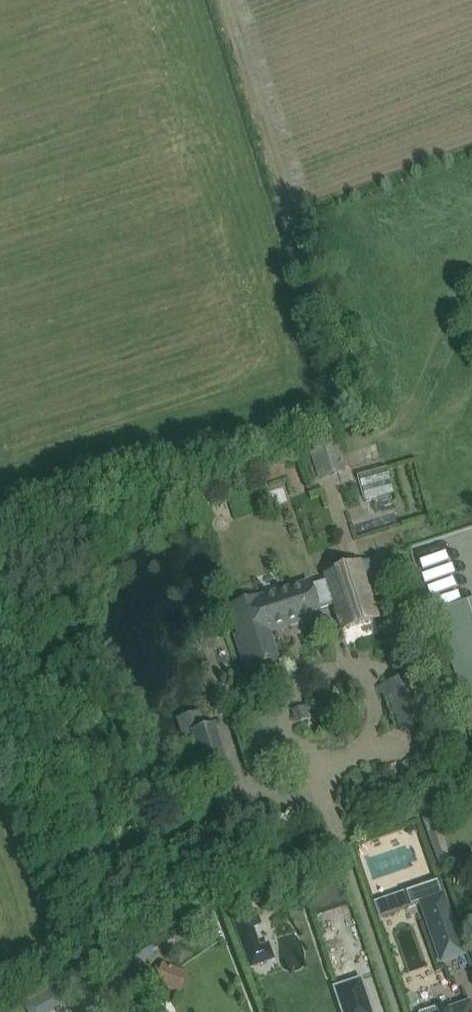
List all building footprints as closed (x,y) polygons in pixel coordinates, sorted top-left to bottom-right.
[(347,473),(335,437),(307,446),(319,482),(347,473)] [(439,558),(442,568),(459,563),(456,553),(439,558)] [(326,580),(334,605),(342,629),(377,618),(367,585),(379,581),(372,560),(325,576),(326,580)] [(334,605),(326,580),(310,585),(310,582),(262,598),(261,596),(231,606),(240,634),(236,635),(246,668),(277,658),(267,627),(298,617),(299,622),(320,615),(318,610),(334,605)] [(471,679),(471,601),(454,606),(471,679)] [(415,692),(409,675),(377,686),(382,700),(391,697),(402,728),(425,720),(417,698),(423,696),(421,690),(415,692)] [(309,704),(291,710),(295,723),(314,717),(309,704)] [(213,725),(206,728),(200,709),(176,717),(184,742),(196,738),(206,769),(225,763),(213,725)] [(436,881),(406,892),(411,905),(420,902),(440,961),(462,953),(441,893),(440,893),(436,881)] [(255,907),(230,916),(243,950),(259,943),(252,925),(260,922),(255,907)] [(412,928),(421,955),(433,951),(424,924),(412,928)] [(149,942),(130,951),(136,963),(154,954),(153,950),(149,943),(149,942)] [(462,956),(471,984),(471,952),(462,956)] [(127,956),(117,962),(130,985),(140,980),(127,956)] [(162,963),(154,985),(171,991),(180,969),(162,963)] [(334,986),(343,1011),(371,1011),(360,978),(334,986)] [(66,993),(78,1011),(90,1011),(96,1008),(81,983),(66,993)] [(28,1011),(52,1011),(62,1006),(53,990),(25,1006),(28,1011)] [(445,1011),(471,1011),(471,1010),(470,1004),(445,1011)]
